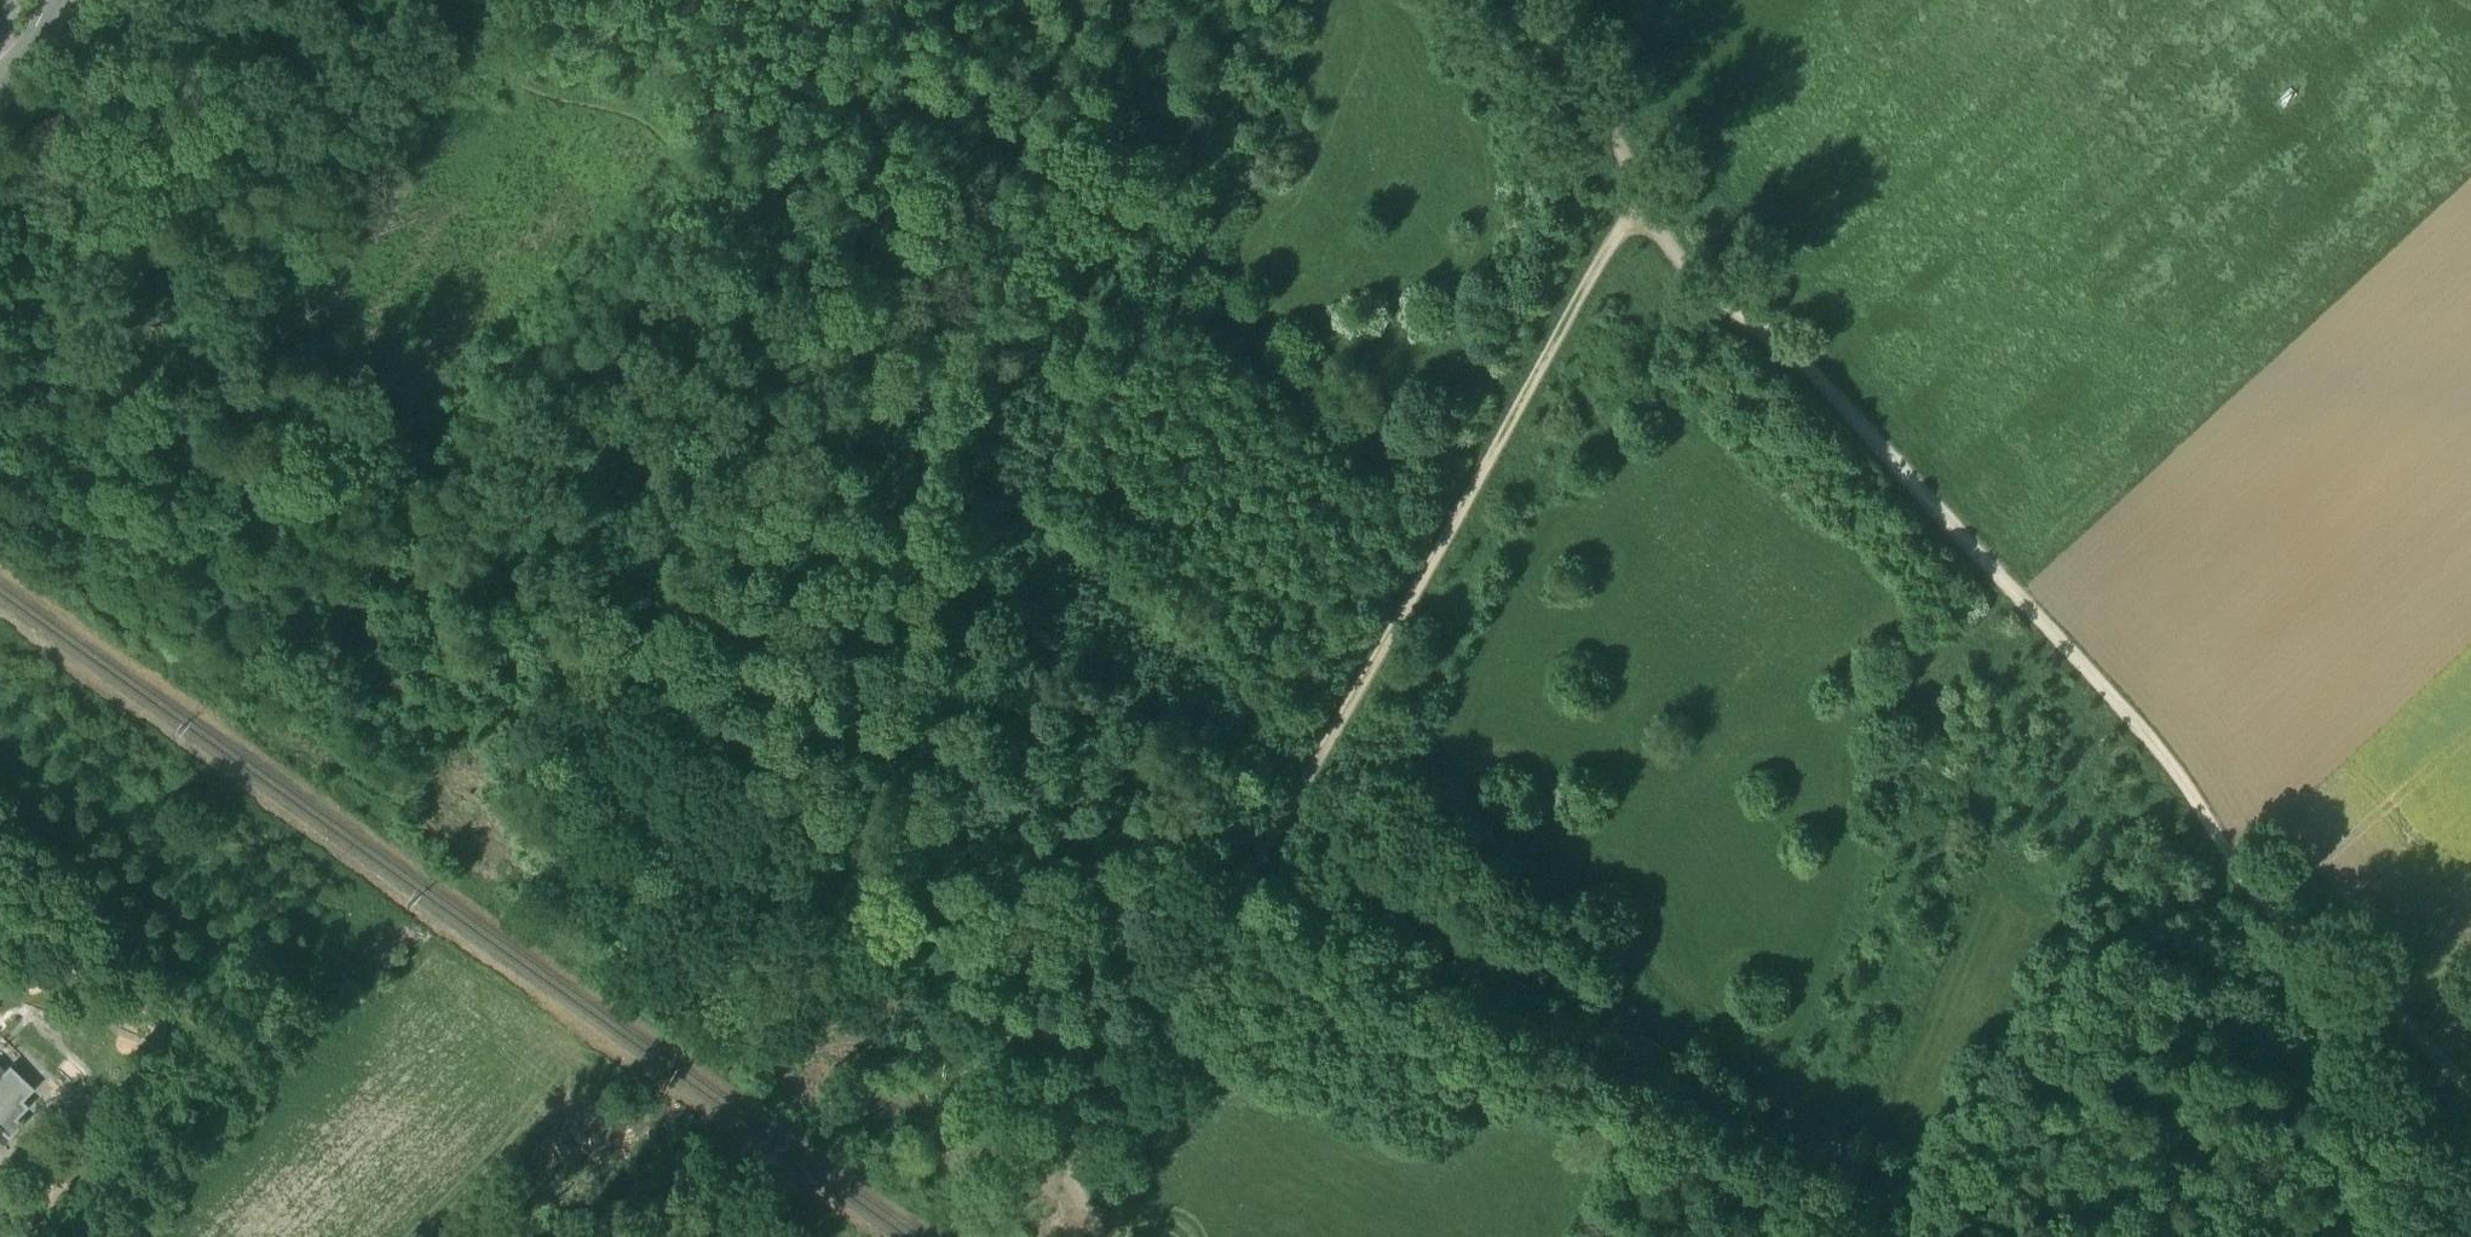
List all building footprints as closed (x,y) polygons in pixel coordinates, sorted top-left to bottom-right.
[(9,1139),(0,1131),(0,1149),(9,1139)]
